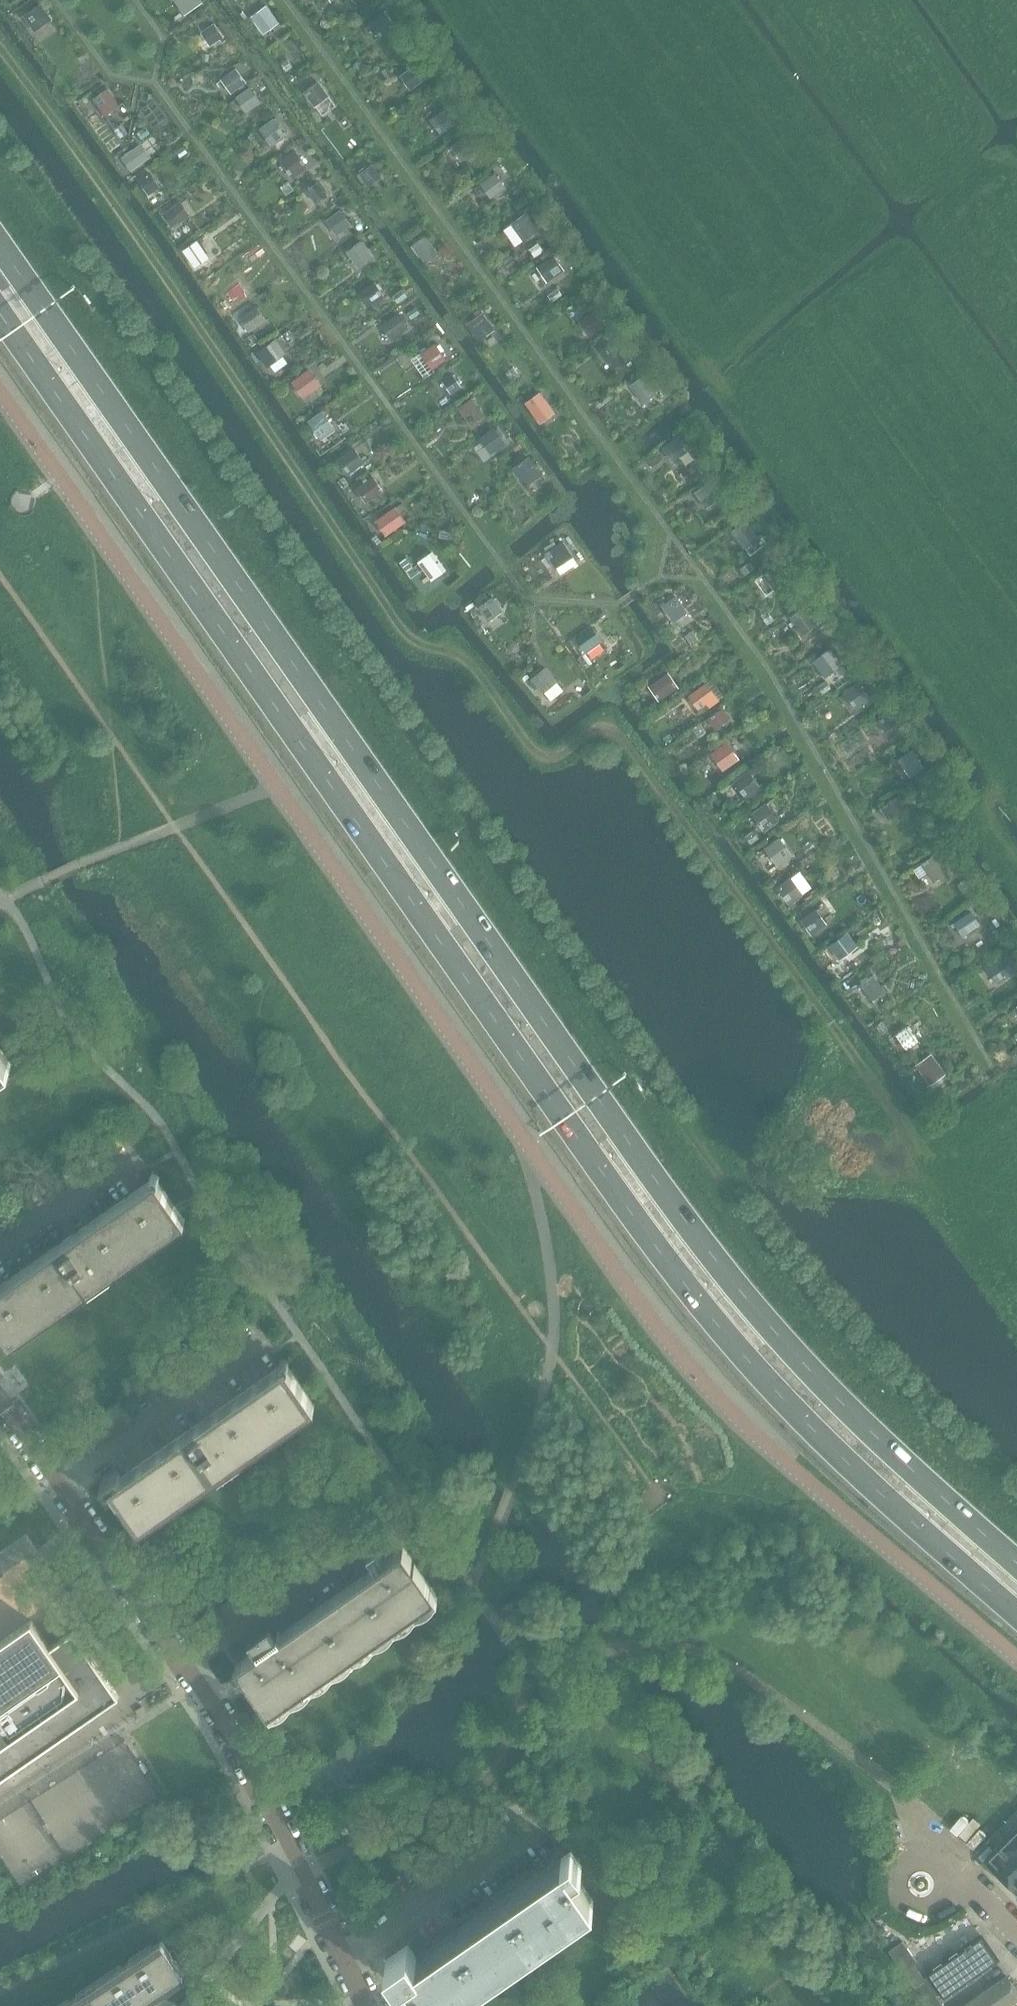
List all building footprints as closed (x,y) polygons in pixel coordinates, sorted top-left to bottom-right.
[(189,13),(204,3),(202,0),(181,0),(180,1),(189,13)] [(34,32),(51,21),(41,5),(24,16),(34,32)] [(255,23),(265,36),(280,26),(270,12),(255,23)] [(381,37),(396,26),(385,12),(371,23),(381,37)] [(225,37),(212,18),(197,29),(210,46),(225,37)] [(406,73),(416,87),(429,77),(419,64),(406,73)] [(248,83),(237,68),(222,80),(232,94),(248,83)] [(305,92),(315,106),(331,96),(320,81),(305,92)] [(262,102),(251,87),(237,97),(248,112),(262,102)] [(121,106),(109,88),(94,98),(106,116),(121,106)] [(442,135),(456,125),(444,109),(430,120),(442,135)] [(288,136),(274,118),(260,129),(273,146),(288,136)] [(451,146),(462,160),(477,151),(466,135),(451,146)] [(144,164),(133,149),(122,157),(133,172),(144,164)] [(309,168),(296,150),(281,160),(294,178),(309,168)] [(379,173),(372,163),(359,173),(367,183),(379,173)] [(149,171),(138,179),(149,195),(160,187),(149,171)] [(496,173),(481,184),(492,198),(507,188),(496,173)] [(329,196),(318,181),(307,190),(317,204),(329,196)] [(173,228),(191,216),(181,202),(163,214),(173,228)] [(355,228),(341,210),(326,221),(340,238),(355,228)] [(511,224),(524,241),(540,231),(527,213),(511,224)] [(413,245),(426,262),(439,253),(426,236),(413,245)] [(376,258),(362,241),(347,252),(360,269),(376,258)] [(213,256),(203,242),(193,249),(203,263),(213,256)] [(537,267),(547,281),(566,270),(556,255),(537,267)] [(363,290),(372,304),(384,296),(374,282),(363,290)] [(227,293),(237,306),(250,296),(241,283),(227,293)] [(249,332),(266,320),(256,305),(239,317),(249,332)] [(588,316),(597,329),(606,324),(597,310),(588,316)] [(398,314),(382,326),(389,336),(406,325),(398,314)] [(494,330),(483,314),(469,324),(480,340),(494,330)] [(287,354),(276,339),(258,353),(268,367),(287,354)] [(602,351),(614,368),(630,358),(617,340),(602,351)] [(433,364),(422,349),(408,360),(418,374),(433,364)] [(322,384),(311,369),(293,382),(304,397),(322,384)] [(658,393),(645,375),(631,385),(645,403),(658,393)] [(553,410),(541,394),(527,403),(539,419),(553,410)] [(472,399),(460,408),(469,420),(481,411),(472,399)] [(337,429),(323,410),(309,421),(321,440),(337,429)] [(495,427),(480,438),(491,453),(507,443),(495,427)] [(671,461),(687,449),(677,435),(661,448),(671,461)] [(348,476),(366,463),(355,448),(337,460),(348,476)] [(543,475),(529,457),(513,469),(518,477),(521,475),(528,485),(543,475)] [(367,502),(384,491),(374,476),(357,488),(367,502)] [(700,490),(709,501),(720,494),(711,483),(700,490)] [(387,535),(406,522),(396,507),(377,521),(387,535)] [(732,531),(745,548),(760,538),(748,520),(732,531)] [(562,542),(546,553),(554,565),(570,554),(562,542)] [(444,569),(433,553),(420,563),(432,579),(444,569)] [(777,563),(762,574),(777,594),(791,583),(777,563)] [(688,612),(676,595),(662,605),(674,622),(688,612)] [(479,607),(489,621),(504,612),(493,597),(479,607)] [(791,617),(804,634),(819,624),(806,606),(791,617)] [(593,628),(577,640),(586,653),(603,641),(593,628)] [(815,661),(824,674),(840,664),(830,650),(815,661)] [(559,681),(547,667),(532,678),(544,693),(559,681)] [(662,699),(680,687),(670,673),(652,686),(662,699)] [(722,701),(708,682),(690,695),(700,709),(708,703),(712,708),(722,701)] [(845,692),(858,710),(872,700),(859,682),(845,692)] [(723,709),(709,719),(716,730),(731,720),(723,709)] [(877,720),(887,733),(898,724),(889,711),(877,720)] [(738,762),(725,746),(712,756),(724,771),(738,762)] [(913,749),(898,760),(911,777),(926,767),(913,749)] [(734,781),(747,799),(762,787),(749,769),(734,781)] [(881,807),(893,824),(906,814),(894,797),(881,807)] [(780,821),(767,803),(752,813),(765,832),(780,821)] [(793,855),(780,836),(765,847),(778,866),(793,855)] [(948,873),(935,854),(921,864),(935,881),(948,873)] [(805,895),(792,877),(777,888),(790,905),(805,895)] [(826,924),(816,909),(802,920),(811,934),(826,924)] [(953,923),(964,937),(982,925),(972,910),(953,923)] [(849,934),(832,945),(840,958),(857,946),(849,934)] [(989,967),(1000,982),(1015,972),(1004,956),(989,967)] [(884,988),(874,975),(861,985),(870,997),(884,988)] [(920,1042),(908,1025),(896,1034),(907,1050),(920,1042)] [(11,1064),(0,1048),(0,1071),(11,1064)] [(931,1055),(918,1065),(929,1081),(942,1072),(931,1055)] [(129,1257),(184,1218),(156,1177),(0,1286),(0,1323),(11,1339),(129,1257)] [(140,1525),(314,1404),(285,1363),(122,1477),(118,1470),(101,1482),(109,1493),(115,1489),(140,1525)] [(113,1434),(100,1414),(89,1421),(102,1441),(113,1434)] [(102,1441),(89,1421),(79,1427),(92,1447),(102,1441)] [(92,1447),(79,1427),(69,1434),(82,1454),(92,1447)] [(269,1710),(413,1609),(436,1593),(404,1547),(399,1550),(396,1546),(383,1555),(381,1552),(375,1555),(377,1559),(374,1561),(377,1565),(281,1632),(278,1629),(279,1629),(271,1618),(250,1633),(257,1644),(258,1643),(258,1648),(236,1663),(269,1710)] [(119,1696),(102,1670),(74,1630),(50,1646),(32,1620),(0,1642),(0,1779),(57,1739),(119,1696)] [(995,1866),(1016,1888),(1016,1845),(995,1866)] [(564,1921),(593,1900),(573,1872),(582,1865),(575,1854),(570,1857),(567,1853),(417,1957),(408,1944),(386,1960),(398,1978),(398,1977),(410,1994),(419,1988),(432,2005),(441,2005),(564,1921)] [(388,1909),(387,1908),(378,1894),(359,1907),(370,1922),(388,1909)] [(978,1938),(929,1973),(946,1997),(996,1962),(978,1938)] [(183,1974),(177,1963),(181,1960),(174,1949),(169,1952),(162,1941),(101,1981),(117,2005),(134,2005),(183,1974)] [(926,1980),(914,1963),(904,1970),(916,1987),(926,1980)] [(660,1997),(681,1982),(674,1973),(653,1988),(660,1997)] [(960,2005),(1004,2005),(1016,1996),(1016,1991),(1005,1975),(960,2005)] [(101,1981),(63,2005),(117,2005),(101,1981)] [(688,1992),(681,1982),(660,1997),(666,2005),(668,2005),(688,1992)] [(695,2002),(688,1992),(668,2005),(689,2005),(695,2002)]
